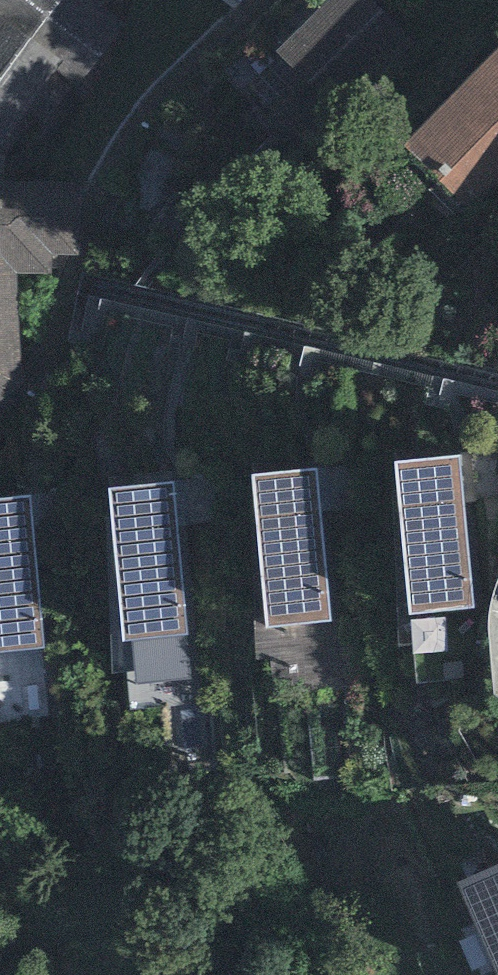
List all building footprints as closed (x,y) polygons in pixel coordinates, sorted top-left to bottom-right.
[(3,10),(0,14),(0,152),(58,74),(77,89),(123,28),(96,8),(103,0),(0,0),(0,8),(3,10)] [(278,52),(305,77),(317,89),(387,20),(367,0),(329,0),(284,45),(278,52)] [(278,52),(284,45),(268,31),(224,78),(266,118),(305,77),(278,52)] [(401,156),(466,216),(497,182),(497,52),(401,156)] [(0,186),(0,403),(16,391),(17,281),(77,256),(73,186),(0,186)] [(460,457),(395,463),(410,615),(474,608),(460,457)] [(319,470),(254,477),(269,628),(334,622),(319,470)] [(173,486),(108,493),(123,644),(188,638),(173,486)] [(0,501),(0,654),(43,650),(28,499),(0,501)] [(454,890),(496,974),(497,974),(497,868),(454,890)]
